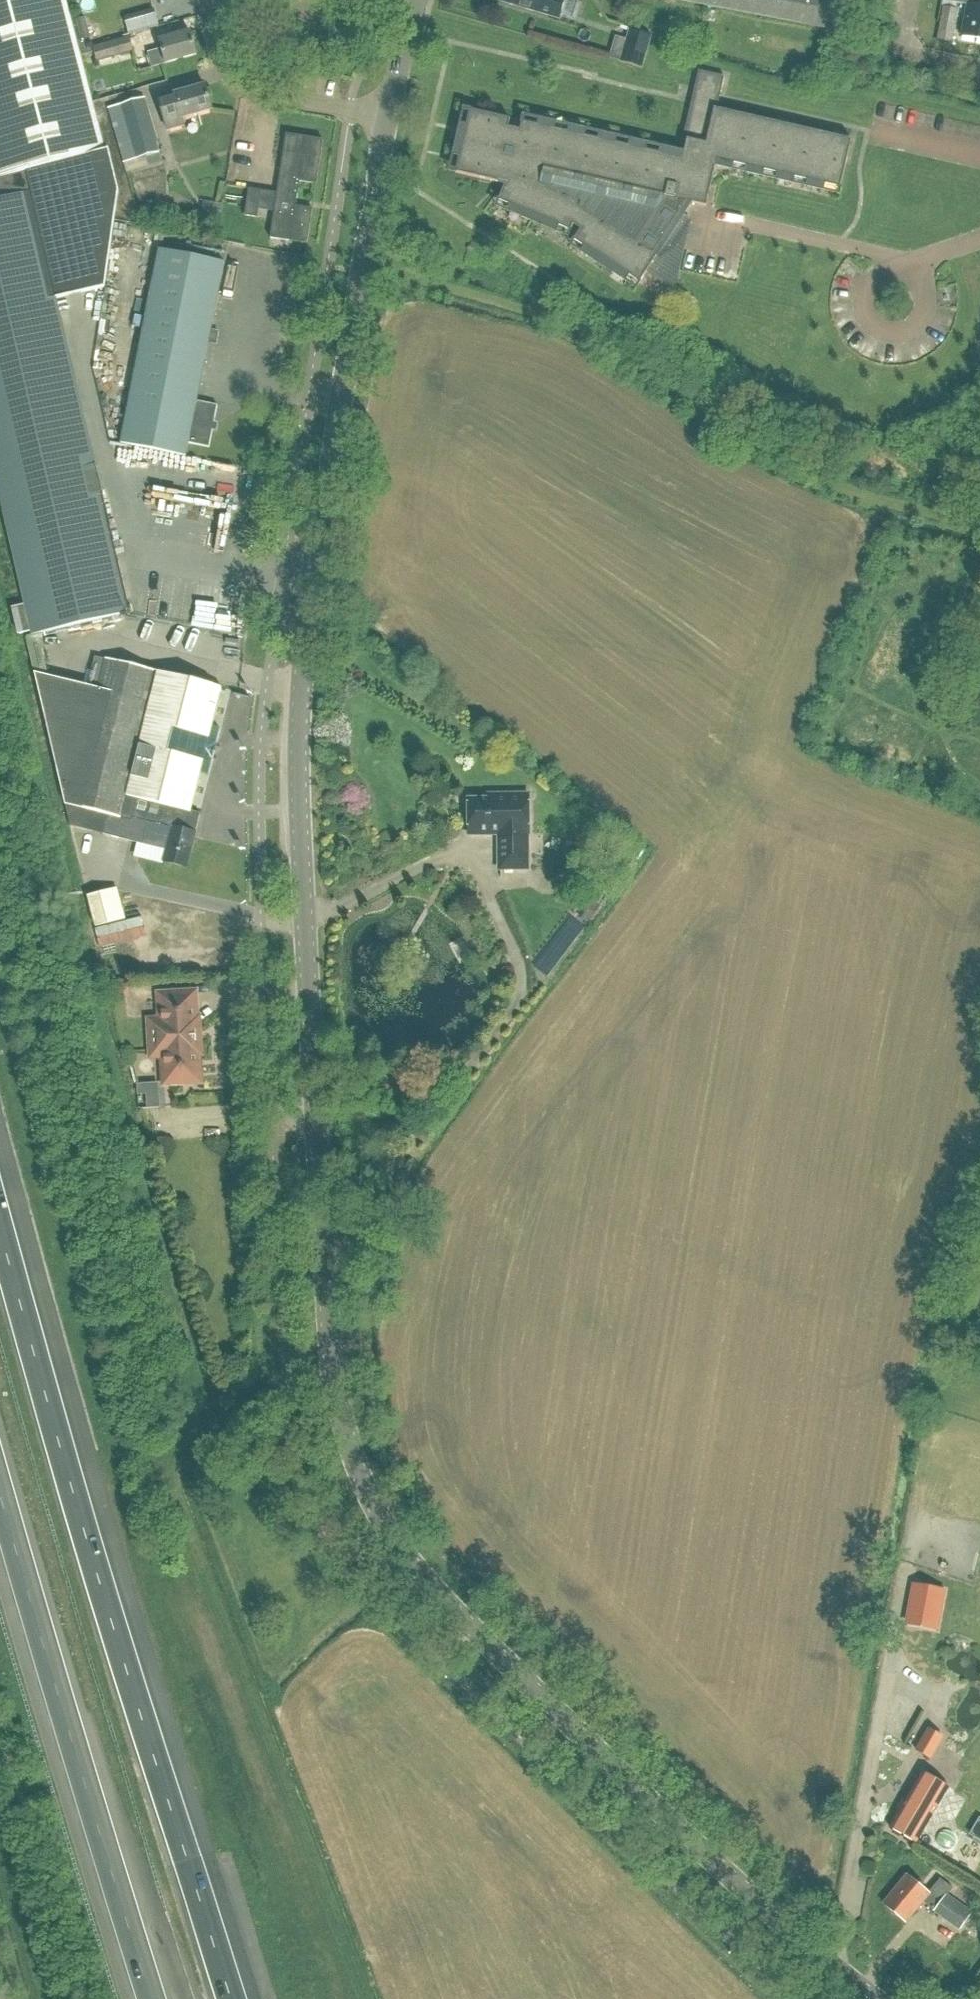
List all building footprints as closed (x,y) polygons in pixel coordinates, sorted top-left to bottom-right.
[(57,298),(106,286),(120,192),(109,149),(106,149),(67,0),(0,0),(0,495),(4,513),(33,635),(131,612),(102,487),(57,298)] [(504,3),(561,19),(567,0),(505,0),(504,3)] [(582,21),(586,2),(578,0),(574,0),(569,18),(582,21)] [(835,29),(840,0),(681,0),(835,29)] [(950,2),(968,5),(963,37),(979,40),(979,0),(950,0),(950,2)] [(90,37),(85,18),(73,21),(78,41),(90,37)] [(197,54),(190,31),(159,39),(162,49),(149,53),(152,66),(197,54)] [(651,36),(636,31),(627,64),(642,68),(651,36)] [(129,37),(92,48),(97,62),(133,52),(129,37)] [(715,167),(714,167),(718,161),(840,189),(851,140),(717,109),(724,77),(698,71),(683,141),(688,142),(684,160),(522,122),(520,132),(508,129),(510,120),(470,111),(456,173),(505,184),(498,201),(571,232),(574,224),(581,229),(574,241),(640,283),(648,271),(673,287),(684,236),(678,234),(682,220),(680,219),(690,203),(706,207),(715,167)] [(185,124),(183,117),(214,109),(207,85),(175,94),(176,97),(160,101),(168,129),(185,124)] [(146,97),(109,108),(124,162),(137,159),(138,159),(163,151),(146,97)] [(287,133),(278,192),(299,196),(301,181),(318,184),(325,139),(287,133)] [(299,196),(278,192),(250,188),(245,215),(259,217),(260,209),(275,212),(271,238),(308,244),(314,208),(297,205),(299,196)] [(161,249),(147,316),(122,443),(187,456),(190,442),(210,447),(219,405),(198,400),(226,261),(161,249)] [(859,290),(868,284),(860,272),(850,278),(859,290)] [(67,804),(70,804),(109,814),(104,834),(144,844),(145,840),(168,846),(164,861),(188,867),(197,832),(196,832),(201,813),(192,810),(201,772),(209,774),(213,758),(215,759),(218,744),(217,743),(221,727),(213,725),(223,687),(106,658),(99,688),(36,672),(67,804)] [(525,834),(525,795),(489,795),(489,799),(468,799),(469,835),(499,834),(499,870),(528,869),(527,834),(525,834)] [(97,926),(123,919),(114,888),(89,895),(97,926)] [(118,988),(119,1003),(134,1002),(133,987),(118,988)] [(165,1081),(198,1079),(193,994),(162,996),(164,1021),(152,1022),(154,1054),(165,1053),(166,1065),(164,1065),(165,1081)] [(918,1585),(910,1625),(937,1630),(944,1590),(918,1585)] [(942,1737),(928,1729),(916,1750),(930,1758),(942,1737)] [(922,1772),(889,1827),(916,1843),(949,1788),(922,1772)] [(923,1901),(959,1930),(972,1913),(948,1894),(953,1887),(940,1877),(928,1892),(906,1874),(882,1903),(906,1922),(923,1901)]
